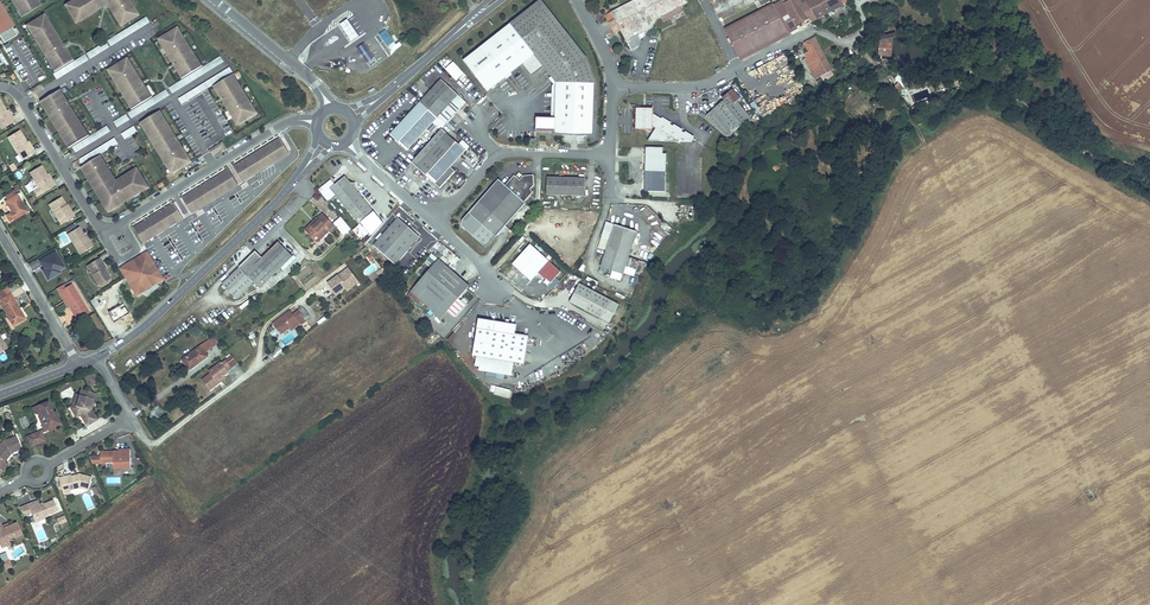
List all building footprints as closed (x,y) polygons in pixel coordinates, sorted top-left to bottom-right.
[(21,18),(41,7),(37,0),(11,0),(21,18)] [(75,24),(87,16),(86,14),(97,7),(98,9),(106,4),(113,15),(115,13),(118,18),(115,19),(119,24),(122,22),(123,24),(137,16),(133,8),(131,10),(128,5),(130,4),(128,0),(79,0),(78,1),(77,0),(74,0),(64,6),(75,24)] [(607,15),(616,33),(622,30),(631,49),(639,46),(641,40),(640,36),(653,29),(655,19),(660,17),(663,23),(684,12),(681,7),(687,4),(685,0),(635,0),(625,5),(607,15)] [(775,9),(788,36),(790,39),(818,23),(812,12),(809,4),(803,7),(800,0),(790,0),(789,1),(775,9)] [(809,4),(812,12),(830,3),(831,4),(838,0),(816,0),(809,4)] [(818,23),(844,9),(840,0),(838,0),(831,4),(830,3),(812,12),(818,23)] [(541,1),(496,37),(525,63),(535,56),(558,82),(557,117),(557,131),(557,134),(595,135),(597,83),(588,60),(541,1)] [(4,44),(16,37),(10,27),(13,25),(0,4),(0,39),(4,44)] [(97,7),(86,14),(87,16),(98,9),(97,7)] [(775,9),(726,35),(739,62),(788,36),(775,9)] [(601,13),(598,15),(604,25),(606,24),(601,13)] [(41,17),(28,24),(31,29),(29,31),(35,41),(38,40),(41,45),(38,47),(51,68),(54,66),(57,71),(70,63),(67,58),(69,57),(56,36),(54,37),(50,32),(53,31),(46,20),(44,22),(41,17)] [(140,21),(143,26),(149,23),(146,18),(140,21)] [(347,20),(340,25),(352,42),(359,37),(347,20)] [(389,49),(396,45),(386,30),(379,34),(389,49)] [(174,31),(159,40),(164,47),(166,46),(169,51),(167,52),(180,73),(182,72),(185,77),(198,69),(196,64),(198,63),(185,41),(183,43),(179,38),(182,36),(179,31),(175,33),(174,31)] [(525,63),(496,37),(464,62),(488,92),(525,63)] [(817,41),(807,46),(810,54),(806,56),(807,59),(804,61),(806,64),(816,83),(824,79),(821,73),(831,67),(817,41)] [(367,63),(374,59),(364,44),(357,49),(367,63)] [(879,47),(879,48),(879,57),(892,57),(892,46),(884,46),(879,47)] [(85,55),(78,59),(81,64),(87,61),(85,55)] [(208,64),(210,69),(224,64),(222,58),(208,64)] [(442,65),(445,68),(451,62),(449,59),(442,65)] [(133,103),(136,107),(149,99),(146,95),(148,93),(135,72),(132,74),(129,69),(132,67),(127,60),(113,68),(114,71),(111,73),(114,78),(116,77),(119,82),(117,83),(130,105),(133,103)] [(453,61),(444,69),(455,81),(464,73),(453,61)] [(821,73),(824,79),(834,73),(831,67),(821,73)] [(56,79),(69,73),(67,68),(54,75),(56,79)] [(219,89),(218,90),(230,111),(233,110),(236,115),(234,116),(238,124),(252,115),(251,113),(255,111),(251,105),(249,107),(246,102),(248,100),(235,79),(232,80),(230,76),(217,84),(219,89)] [(192,77),(169,87),(172,92),(195,82),(192,77)] [(442,82),(423,102),(438,116),(439,117),(459,98),(442,82)] [(43,89),(41,85),(31,90),(33,94),(43,89)] [(106,90),(110,99),(115,97),(111,88),(106,90)] [(167,91),(158,96),(161,101),(170,96),(167,91)] [(731,138),(733,136),(751,120),(737,104),(740,101),(732,92),(723,100),(724,102),(704,119),(729,140),(731,138)] [(57,93),(44,101),(47,105),(44,106),(58,128),(60,126),(63,131),(61,133),(67,144),(70,142),(73,146),(85,139),(82,134),(85,133),(78,122),(76,123),(73,118),(75,117),(62,95),(60,97),(57,93)] [(118,101),(112,104),(120,116),(126,112),(118,101)] [(423,102),(421,103),(446,125),(439,117),(438,116),(423,102)] [(754,114),(759,112),(755,102),(750,104),(754,114)] [(3,123),(6,127),(14,122),(12,118),(10,119),(6,112),(0,103),(0,125),(3,123)] [(446,125),(421,103),(391,135),(408,151),(433,124),(441,132),(442,130),(446,125)] [(698,113),(698,104),(686,104),(687,114),(698,113)] [(657,133),(652,139),(671,140),(671,127),(653,114),(646,114),(646,109),(638,109),(637,132),(657,133)] [(167,165),(172,172),(186,164),(185,161),(188,159),(185,154),(183,155),(180,151),(183,150),(171,131),(169,132),(166,128),(168,127),(162,116),(159,118),(156,113),(144,121),(147,125),(144,127),(151,138),(153,137),(155,141),(153,142),(164,160),(167,158),(170,163),(167,165)] [(117,128),(130,120),(127,115),(114,122),(117,128)] [(557,131),(557,117),(537,117),(537,130),(557,131)] [(89,137),(92,143),(110,132),(107,127),(89,137)] [(125,140),(138,132),(134,127),(122,134),(125,140)] [(674,129),(674,144),(677,144),(679,149),(683,144),(691,144),(693,142),(674,129)] [(441,132),(412,163),(442,189),(458,171),(453,167),(466,152),(442,130),(441,132)] [(19,132),(8,138),(20,157),(24,154),(26,158),(35,153),(32,149),(30,150),(26,143),(19,132)] [(140,151),(146,149),(143,138),(137,140),(140,151)] [(241,180),(287,151),(279,138),(233,167),(241,180)] [(462,141),(458,145),(465,151),(469,147),(462,141)] [(209,150),(212,155),(221,149),(222,152),(227,149),(223,142),(209,150)] [(243,183),(289,154),(287,151),(241,180),(243,183)] [(646,164),(646,154),(643,154),(642,194),(666,194),(666,184),(645,184),(645,175),(649,175),(649,165),(646,164)] [(667,155),(646,154),(646,164),(649,165),(649,175),(645,175),(645,184),(666,184),(667,155)] [(98,158),(84,167),(87,171),(85,172),(89,179),(91,178),(94,182),(92,184),(96,191),(98,189),(101,194),(99,195),(107,208),(112,205),(114,209),(135,196),(133,193),(138,190),(140,193),(145,189),(143,186),(145,184),(137,170),(129,175),(131,177),(126,180),(124,178),(116,183),(113,184),(111,181),(114,180),(110,173),(107,174),(105,170),(107,168),(102,161),(100,163),(98,158)] [(41,167),(30,173),(40,189),(44,187),(46,191),(55,186),(52,182),(51,182),(46,176),(41,167)] [(190,211),(237,183),(229,169),(182,198),(190,211)] [(506,187),(499,181),(485,198),(512,222),(526,205),(525,204),(534,195),(531,192),(535,187),(534,177),(525,177),(521,182),(516,178),(515,177),(506,187)] [(345,178),(330,190),(371,237),(382,224),(354,189),(354,184),(350,184),(345,178)] [(548,179),(548,197),(584,198),(585,180),(548,179)] [(192,214),(239,185),(237,183),(190,211),(191,212),(192,214)] [(13,215),(6,220),(10,225),(28,215),(18,197),(7,204),(13,215)] [(61,198),(49,205),(59,221),(64,219),(66,223),(74,218),(72,213),(71,214),(66,206),(61,198)] [(512,222),(485,198),(464,222),(465,231),(486,251),(501,234),(506,228),(512,222)] [(142,241),(182,217),(174,204),(134,228),(142,241)] [(350,231),(331,207),(326,212),(344,235),(350,231)] [(144,244),(184,220),(182,218),(182,217),(142,241),(142,242),(144,244)] [(311,227),(305,233),(317,245),(334,229),(322,217),(318,221),(319,222),(312,228),(311,227)] [(398,219),(374,246),(396,265),(420,238),(398,219)] [(79,228),(68,235),(78,251),(82,248),(84,252),(93,247),(90,243),(88,244),(84,237),(79,228)] [(508,240),(513,234),(506,228),(501,234),(508,240)] [(638,235),(616,228),(611,242),(608,251),(602,270),(624,278),(629,261),(630,258),(638,235)] [(580,229),(578,243),(588,245),(590,231),(580,229)] [(530,244),(513,264),(531,280),(537,273),(549,285),(560,272),(530,244)] [(255,267),(244,278),(238,271),(221,287),(235,302),(252,286),(258,293),(288,265),(290,267),(294,263),(278,246),(255,267)] [(57,251),(40,260),(44,268),(42,270),(48,280),(62,272),(60,270),(66,267),(57,251)] [(448,263),(450,261),(454,257),(448,251),(442,258),(448,263)] [(148,254),(143,257),(148,266),(150,269),(152,267),(150,264),(153,262),(148,254)] [(143,257),(122,270),(133,288),(142,283),(146,290),(163,280),(153,262),(150,264),(152,267),(150,269),(148,266),(143,257)] [(454,257),(450,261),(456,266),(460,262),(454,257)] [(100,259),(92,264),(94,268),(90,270),(100,286),(111,280),(105,271),(101,264),(103,263),(100,259)] [(238,271),(244,278),(255,267),(249,261),(238,271)] [(439,262),(410,293),(440,320),(469,289),(439,262)] [(345,288),(344,287),(356,278),(348,268),(343,271),(342,275),(339,277),(338,275),(327,283),(336,296),(345,288)] [(70,272),(63,276),(66,283),(73,279),(70,272)] [(347,290),(358,282),(356,278),(344,287),(345,288),(347,290)] [(142,283),(133,288),(138,295),(146,290),(142,283)] [(72,284),(64,289),(73,304),(71,305),(80,319),(90,312),(72,284)] [(619,309),(580,286),(570,304),(609,327),(619,309)] [(0,294),(0,300),(14,325),(25,319),(18,309),(20,307),(9,289),(0,294)] [(290,311),(273,324),(281,335),(298,322),(301,326),(306,322),(298,311),(293,315),(290,311)] [(510,328),(505,328),(498,327),(480,324),(474,361),(483,362),(481,376),(506,380),(509,366),(525,368),(530,340),(517,339),(519,330),(510,328)] [(9,350),(0,335),(0,355),(9,350)] [(206,342),(184,359),(191,369),(208,356),(205,352),(210,348),(206,342)] [(221,368),(218,365),(212,370),(214,372),(205,379),(214,390),(222,383),(220,380),(227,375),(231,372),(230,370),(233,368),(228,360),(224,363),(226,365),(221,368)] [(89,387),(98,383),(94,373),(84,377),(89,387)] [(509,398),(510,389),(491,386),(489,394),(509,398)] [(92,404),(95,395),(81,391),(76,408),(72,411),(76,419),(81,417),(87,428),(95,423),(89,412),(91,407),(89,406),(90,403),(92,404)] [(49,403),(33,409),(35,414),(41,417),(44,415),(45,418),(43,421),(47,431),(49,432),(50,433),(54,431),(55,428),(61,426),(56,413),(54,414),(49,403)] [(44,415),(41,417),(40,419),(46,433),(49,432),(47,431),(43,421),(45,418),(44,415)] [(42,432),(27,438),(31,448),(46,442),(42,432)] [(3,472),(8,465),(5,463),(10,457),(9,456),(10,454),(11,455),(12,454),(22,450),(17,437),(3,443),(0,447),(0,470),(3,472)] [(101,454),(101,465),(114,465),(114,470),(131,470),(130,452),(119,452),(119,453),(119,456),(116,456),(116,453),(101,454)] [(72,476),(66,477),(70,492),(80,489),(89,492),(92,479),(80,475),(80,477),(77,478),(77,476),(72,478),(72,476)] [(94,496),(100,493),(97,486),(91,488),(94,496)] [(38,501),(28,505),(21,508),(24,516),(31,514),(33,518),(36,516),(38,522),(46,519),(45,517),(58,512),(54,501),(44,505),(40,507),(40,505),(38,501)] [(60,525),(68,522),(65,515),(57,518),(60,525)] [(9,526),(3,529),(3,527),(1,523),(0,523),(0,544),(0,545),(9,542),(8,541),(22,535),(17,523),(9,526)]
